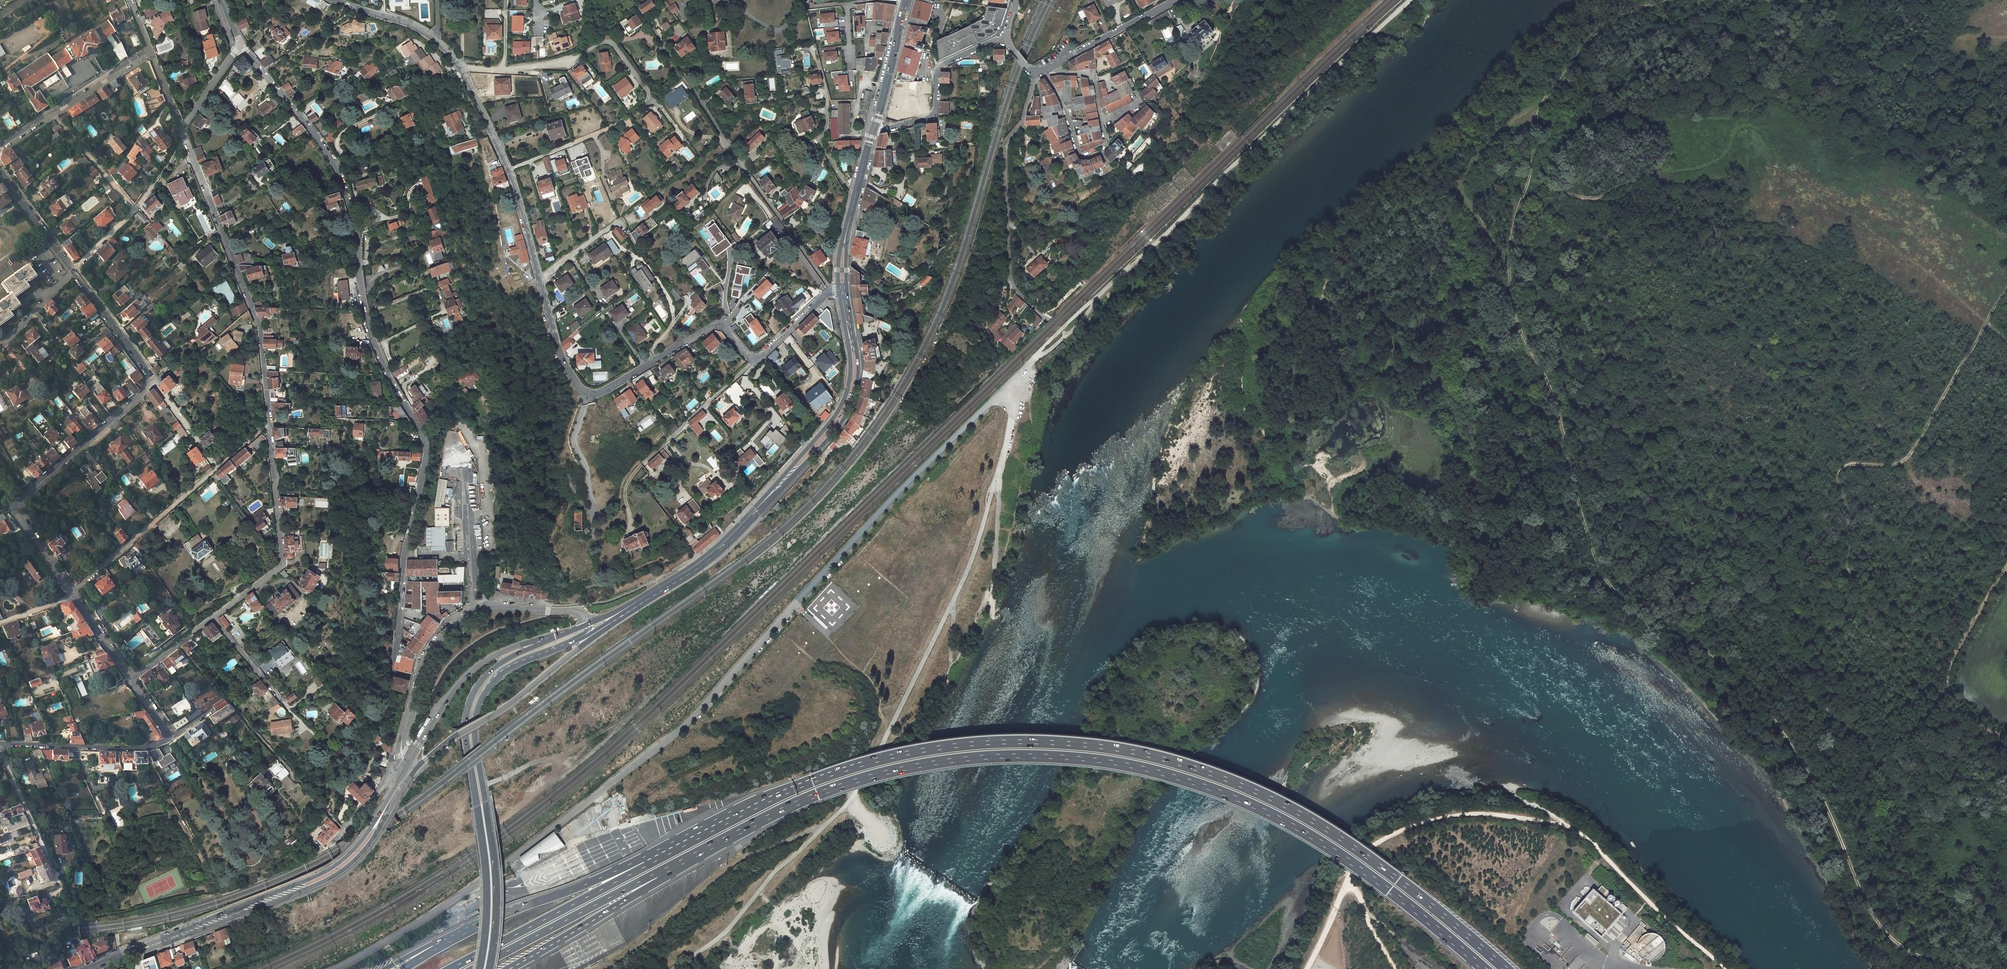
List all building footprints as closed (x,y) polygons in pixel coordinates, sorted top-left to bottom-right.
[(326,12),(331,3),(325,0),(310,0),(308,3),(326,12)] [(644,13),(656,6),(652,0),(651,0),(641,7),(644,13)] [(933,2),(928,0),(915,0),(910,22),(928,26),(933,2)] [(679,9),(674,3),(668,7),(673,14),(679,9)] [(883,21),(885,21),(884,27),(890,28),(896,5),(876,3),(866,4),(865,16),(865,21),(871,21),(876,20),(883,21)] [(576,11),(574,4),(563,8),(565,13),(565,15),(564,15),(567,23),(580,19),(578,11),(576,11)] [(148,17),(162,12),(159,5),(145,10),(148,17)] [(1007,9),(988,6),(983,19),(937,41),(939,60),(956,52),(984,39),(989,37),(995,34),(997,32),(1000,27),(1000,28),(1003,22),(1007,9)] [(1101,18),(1095,6),(1086,10),(1087,14),(1091,23),(1101,18)] [(1179,16),(1174,7),(1168,11),(1171,17),(1172,20),(1179,16)] [(118,13),(116,9),(115,10),(109,14),(114,24),(120,22),(124,20),(120,12),(118,13)] [(208,18),(206,9),(194,12),(200,30),(209,28),(208,24),(209,24),(208,20),(207,20),(206,18),(208,18)] [(174,20),(170,10),(158,15),(159,18),(156,19),(155,18),(151,26),(162,31),(166,24),(174,20)] [(1148,19),(1147,20),(1151,28),(1171,17),(1168,11),(1151,20),(1150,20),(1149,19),(1148,19)] [(834,13),(820,15),(821,23),(825,23),(826,28),(834,27),(839,26),(838,19),(835,19),(834,13)] [(40,35),(52,30),(45,14),(33,19),(40,35)] [(283,21),(276,14),(274,16),(280,23),(283,21)] [(621,22),(614,30),(619,34),(626,29),(627,30),(626,31),(625,32),(627,35),(628,35),(629,34),(630,35),(636,31),(634,29),(639,26),(642,24),(637,16),(630,20),(629,21),(627,19),(621,22)] [(865,21),(865,16),(855,17),(855,27),(865,26),(865,21)] [(522,17),(511,17),(511,31),(522,31),(522,17)] [(246,19),(236,23),(239,30),(249,26),(246,19)] [(352,31),(366,30),(366,22),(361,22),(361,21),(358,21),(358,20),(354,19),(354,23),(349,23),(344,27),(348,34),(352,31)] [(501,26),(498,20),(483,20),(483,33),(487,33),(488,26),(501,26)] [(1213,31),(1205,20),(1191,31),(1193,34),(1188,38),(1195,46),(1204,39),(1206,42),(1212,38),(1209,34),(1213,31)] [(293,32),(283,21),(280,23),(271,30),(275,35),(275,36),(275,37),(277,40),(278,40),(279,39),(281,42),(286,38),(293,32)] [(664,33),(671,26),(667,21),(659,27),(664,33)] [(57,70),(63,79),(66,77),(60,67),(63,65),(74,58),(74,59),(78,56),(79,58),(93,48),(92,47),(96,45),(96,44),(106,37),(110,35),(116,45),(120,43),(106,22),(89,33),(88,32),(66,47),(67,47),(50,58),(57,70)] [(677,23),(672,27),(679,36),(684,32),(677,23)] [(919,44),(922,32),(933,34),(933,29),(911,25),(906,44),(913,46),(913,47),(914,47),(916,47),(923,49),(924,45),(919,44)] [(497,39),(501,39),(502,26),(501,26),(488,26),(487,33),(487,38),(497,38),(497,39)] [(856,37),(865,37),(865,26),(855,27),(856,37)] [(834,27),(826,28),(824,28),(824,34),(827,33),(828,42),(839,41),(839,32),(834,32),(834,27)] [(3,36),(10,54),(12,53),(10,46),(14,45),(16,48),(26,44),(21,32),(19,33),(18,30),(3,36)] [(670,44),(679,38),(675,32),(666,38),(670,44)] [(886,44),(889,33),(883,32),(883,34),(876,34),(876,38),(870,37),(870,42),(868,42),(868,45),(877,46),(877,45),(878,43),(886,44)] [(724,39),(723,33),(710,35),(710,39),(709,40),(710,50),(725,49),(724,44),(724,39)] [(558,50),(563,49),(574,46),(571,37),(562,40),(561,38),(558,39),(556,34),(549,37),(550,41),(554,40),(556,44),(552,45),(554,50),(558,49),(558,50)] [(106,37),(113,47),(116,45),(110,35),(106,37)] [(691,36),(688,38),(696,48),(698,46),(691,36)] [(696,48),(688,38),(687,39),(673,50),(680,59),(691,50),(692,52),(696,49),(696,48)] [(208,59),(219,56),(215,44),(213,44),(211,39),(206,41),(203,42),(208,59)] [(1094,49),(1095,58),(1100,57),(1101,51),(1102,51),(1102,49),(1106,46),(1107,46),(1107,47),(1110,45),(1111,45),(1114,43),(1112,39),(1109,41),(1094,49)] [(530,42),(513,42),(513,54),(522,54),(522,53),(530,53),(530,42)] [(402,50),(407,58),(410,57),(417,52),(412,44),(402,50)] [(857,70),(874,72),(875,67),(877,67),(878,59),(879,60),(879,57),(883,57),(886,47),(877,45),(877,46),(875,57),(857,59),(857,70)] [(1106,57),(1112,68),(1121,64),(1114,51),(1110,45),(1107,47),(1107,46),(1106,46),(1110,53),(1110,54),(1106,57)] [(825,47),(826,60),(838,59),(838,51),(836,51),(836,46),(825,47)] [(919,52),(903,47),(899,59),(895,70),(903,73),(912,75),(919,52)] [(1094,49),(1088,52),(1090,69),(1096,68),(1095,58),(1094,49)] [(1004,50),(994,50),(994,60),(1004,60),(1004,50)] [(419,64),(425,60),(420,51),(417,52),(410,57),(415,66),(419,64)] [(1084,70),(1090,69),(1088,52),(1084,54),(1069,63),(1072,71),(1084,70)] [(612,53),(602,53),(602,62),(601,62),(601,70),(611,70),(611,62),(612,63),(612,53)] [(34,95),(29,87),(57,70),(50,58),(47,54),(14,75),(19,84),(27,99),(36,112),(42,108),(46,106),(38,92),(34,95)] [(1153,73),(1171,63),(1168,57),(1169,56),(1168,54),(1148,66),(1153,73)] [(274,62),(269,55),(264,59),(270,65),(274,62)] [(791,72),(789,55),(776,57),(778,74),(791,72)] [(236,64),(244,74),(252,66),(244,57),(236,64)] [(306,57),(305,66),(317,67),(318,57),(306,57)] [(426,72),(434,67),(428,58),(425,60),(419,64),(424,73),(426,72)] [(265,68),(270,65),(264,59),(260,62),(265,68)] [(328,69),(338,73),(341,65),(343,66),(344,64),(335,60),(324,67),(325,69),(328,69)] [(373,74),(379,69),(374,62),(369,66),(367,64),(359,69),(368,79),(374,75),(373,74)] [(60,67),(66,77),(70,75),(63,65),(60,67)] [(582,84),(591,77),(582,65),(579,68),(578,66),(576,68),(577,69),(573,72),(571,69),(567,72),(575,81),(578,79),(582,84)] [(426,72),(431,80),(441,75),(436,66),(434,67),(426,72)] [(1198,68),(1192,75),(1197,80),(1203,73),(1198,68)] [(198,84),(194,70),(179,76),(182,85),(187,84),(188,88),(198,84)] [(839,83),(839,91),(849,90),(849,86),(847,86),(846,76),(842,76),(841,71),(831,72),(831,77),(833,77),(834,84),(839,83)] [(811,76),(813,84),(823,82),(821,75),(819,72),(817,72),(817,74),(811,76)] [(1119,90),(1108,96),(1111,103),(1128,94),(1131,93),(1132,92),(1130,88),(1126,81),(1128,80),(1124,72),(1121,74),(1113,78),(1119,90)] [(13,73),(4,79),(11,91),(15,89),(14,87),(19,84),(14,75),(13,73)] [(129,79),(137,91),(146,85),(148,84),(145,80),(143,81),(138,73),(129,79)] [(939,102),(946,102),(946,91),(945,91),(946,83),(949,83),(949,73),(940,73),(939,102)] [(1143,84),(1147,88),(1141,94),(1138,96),(1144,100),(1149,100),(1150,99),(1151,99),(1163,88),(1154,74),(1154,75),(1143,84)] [(705,81),(707,86),(721,81),(719,75),(705,81)] [(627,76),(614,85),(621,95),(627,91),(628,93),(633,90),(632,89),(635,86),(627,76)] [(1071,76),(1060,76),(1050,78),(1057,90),(1063,88),(1063,90),(1065,103),(1072,102),(1072,101),(1072,98),(1071,85),(1071,76)] [(559,86),(551,90),(555,99),(572,92),(568,82),(566,77),(565,77),(561,79),(562,81),(558,83),(559,86)] [(1089,86),(1088,79),(1084,78),(1081,78),(1081,87),(1084,100),(1085,103),(1095,101),(1095,95),(1091,95),(1089,86)] [(1134,86),(1130,78),(1128,80),(1126,81),(1130,88),(1134,86)] [(119,84),(117,79),(109,84),(111,88),(108,90),(109,92),(110,95),(113,93),(113,91),(115,89),(114,89),(114,87),(119,84)] [(1048,100),(1049,106),(1060,104),(1055,93),(1045,79),(1040,81),(1042,91),(1043,90),(1046,101),(1048,100)] [(511,93),(510,80),(497,80),(497,89),(499,89),(499,94),(511,93)] [(730,104),(736,98),(727,88),(729,85),(726,81),(719,86),(724,91),(720,94),(730,104)] [(755,102),(753,81),(743,82),(742,81),(738,81),(738,86),(741,86),(741,87),(744,87),(747,103),(755,102)] [(918,95),(928,95),(928,81),(914,81),(914,89),(918,89),(918,95)] [(263,91),(267,87),(263,82),(259,86),(263,91)] [(292,87),(293,87),(290,82),(283,86),(286,91),(292,87)] [(1100,95),(1100,96),(1100,99),(1108,96),(1107,93),(1106,89),(1104,82),(1098,83),(1100,95)] [(140,94),(148,89),(146,85),(137,91),(138,93),(140,94)] [(286,91),(290,96),(295,92),(292,87),(286,91)] [(107,93),(104,88),(96,92),(99,96),(102,101),(102,100),(108,97),(109,98),(110,98),(107,93)] [(392,90),(388,93),(394,103),(408,96),(403,88),(395,88),(392,90)] [(664,97),(672,108),(680,102),(680,101),(688,95),(685,90),(684,91),(682,88),(674,93),(673,91),(664,97)] [(874,93),(865,91),(863,101),(871,103),(874,93)] [(368,93),(358,99),(362,105),(372,99),(368,93)] [(1111,103),(1102,108),(1105,113),(1107,112),(1108,114),(1132,101),(1128,94),(1111,103)] [(97,102),(93,95),(83,101),(87,107),(97,102)] [(1100,99),(1101,108),(1102,108),(1111,103),(1108,96),(1100,99)] [(269,104),(261,109),(264,114),(277,105),(272,100),(268,103),(269,104)] [(1076,106),(1076,109),(1083,108),(1086,108),(1086,107),(1085,103),(1084,100),(1076,102),(1076,101),(1072,101),(1072,102),(1065,103),(1064,103),(1067,107),(1072,107),(1076,106)] [(83,101),(68,111),(70,114),(72,118),(73,117),(79,113),(82,111),(86,116),(91,113),(87,107),(83,101)] [(207,101),(203,107),(208,110),(210,107),(212,109),(214,107),(209,103),(207,101)] [(939,102),(939,113),(948,113),(948,102),(946,102),(939,102)] [(838,119),(838,126),(830,125),(830,139),(841,139),(841,133),(842,133),(849,133),(850,104),(847,104),(847,103),(844,103),(844,104),(839,104),(838,119)] [(522,118),(519,104),(506,107),(508,112),(509,111),(512,121),(522,118)] [(1053,112),(1062,111),(1062,109),(1060,104),(1049,106),(1043,106),(1044,118),(1044,120),(1048,119),(1048,117),(1054,116),(1053,112)] [(1083,117),(1084,122),(1098,119),(1097,114),(1095,106),(1086,107),(1086,108),(1086,110),(1087,116),(1083,117)] [(1144,109),(1133,120),(1132,118),(1128,114),(1115,125),(1121,131),(1122,131),(1125,134),(1124,136),(1129,140),(1140,127),(1142,129),(1143,128),(1152,118),(1154,113),(1154,112),(1147,106),(1144,109)] [(1142,108),(1132,118),(1133,120),(1144,109),(1142,108)] [(686,123),(696,115),(693,110),(683,118),(686,123)] [(803,119),(794,123),(799,135),(805,133),(805,132),(816,127),(815,126),(819,125),(817,119),(813,121),(811,116),(808,110),(801,113),(803,119)] [(60,116),(63,119),(70,114),(68,111),(60,116)] [(454,134),(456,138),(462,136),(460,131),(462,131),(458,121),(461,120),(461,119),(458,111),(451,114),(453,119),(445,122),(447,127),(449,127),(452,134),(454,134)] [(201,115),(194,124),(201,129),(206,123),(208,124),(212,119),(211,118),(212,116),(207,112),(206,115),(204,117),(201,115)] [(650,112),(642,118),(653,130),(660,123),(657,119),(657,118),(654,114),(653,115),(650,112)] [(414,113),(402,119),(407,130),(414,126),(416,130),(420,128),(418,124),(421,123),(418,117),(417,118),(414,113)] [(316,114),(309,118),(313,123),(319,119),(316,114)] [(1039,124),(1040,124),(1040,121),(1040,118),(1039,115),(1032,116),(1027,116),(1026,125),(1039,124)] [(1058,124),(1058,119),(1057,115),(1054,116),(1048,117),(1048,119),(1049,128),(1051,127),(1058,124)] [(1061,136),(1067,133),(1065,129),(1067,129),(1064,118),(1058,119),(1058,124),(1059,131),(1061,136)] [(1099,126),(1098,119),(1084,122),(1083,126),(1089,125),(1090,128),(1099,126)] [(566,136),(562,121),(548,125),(551,136),(558,134),(559,138),(566,136)] [(655,132),(662,125),(660,123),(653,130),(655,132)] [(928,141),(937,140),(936,124),(927,124),(928,141)] [(1058,124),(1051,127),(1055,134),(1057,138),(1061,136),(1059,131),(1058,124)] [(294,132),(298,137),(307,130),(302,125),(294,132)] [(1089,125),(1083,126),(1081,134),(1088,133),(1089,135),(1092,134),(1091,133),(1100,131),(1099,126),(1090,128),(1089,125)] [(155,142),(162,136),(155,127),(148,133),(155,142)] [(1049,128),(1044,131),(1048,136),(1055,134),(1051,127),(1049,128)] [(250,145),(259,138),(250,128),(248,129),(244,133),(245,135),(243,137),(250,145)] [(748,136),(757,145),(765,138),(759,131),(757,128),(748,136)] [(1102,139),(1100,131),(1091,133),(1092,134),(1093,138),(1093,141),(1102,139)] [(642,141),(635,132),(628,137),(629,139),(626,141),(625,140),(621,147),(625,153),(628,154),(632,147),(633,145),(636,146),(642,141)] [(876,152),(883,151),(884,147),(886,148),(888,138),(887,133),(881,134),(876,152)] [(1081,134),(1084,144),(1088,143),(1091,142),(1090,139),(1093,138),(1092,134),(1089,135),(1088,133),(1081,134)] [(107,142),(112,148),(119,142),(121,141),(119,138),(117,139),(114,137),(113,137),(110,134),(105,139),(107,142)] [(328,144),(334,140),(330,134),(324,138),(328,144)] [(1055,134),(1048,136),(1051,143),(1052,145),(1054,144),(1059,141),(1059,140),(1058,140),(1057,138),(1055,134)] [(1071,140),(1069,135),(1062,138),(1059,140),(1059,141),(1061,145),(1071,140)] [(163,137),(162,136),(155,142),(161,150),(169,144),(163,137)] [(669,140),(660,147),(665,155),(671,151),(670,150),(669,149),(672,147),(672,148),(674,150),(681,145),(674,137),(670,140),(669,140)] [(149,147),(141,138),(137,141),(144,151),(149,147)] [(314,139),(309,142),(314,148),(318,145),(314,139)] [(1092,154),(1095,152),(1093,148),(1103,144),(1102,139),(1093,141),(1091,142),(1088,143),(1090,149),(1092,154)] [(1124,150),(1126,147),(1123,144),(1119,139),(1110,148),(1108,150),(1105,154),(1110,163),(1118,156),(1124,151),(1124,150)] [(476,140),(451,148),(456,155),(478,148),(476,140)] [(937,148),(946,148),(946,140),(937,140),(937,148)] [(1061,145),(1063,151),(1073,147),(1071,140),(1061,145)] [(137,164),(132,161),(139,151),(143,156),(144,155),(146,153),(144,151),(137,141),(136,141),(126,157),(130,160),(128,162),(134,167),(137,164)] [(112,148),(117,154),(124,149),(119,142),(112,148)] [(1082,152),(1084,152),(1090,149),(1088,143),(1084,144),(1080,145),(1082,151),(1082,152)] [(201,147),(194,150),(197,158),(204,156),(201,147)] [(1073,147),(1063,151),(1065,157),(1069,156),(1075,154),(1074,152),(1073,149),(1073,147)] [(9,148),(1,154),(0,157),(0,161),(4,166),(8,163),(16,158),(9,148)] [(873,165),(884,165),(884,166),(892,166),(891,151),(883,151),(876,152),(873,165)] [(1073,163),(1075,168),(1080,166),(1082,165),(1080,160),(1079,160),(1075,153),(1075,154),(1069,156),(1072,163),(1073,163)] [(941,154),(931,155),(931,157),(915,158),(915,168),(931,167),(931,163),(942,162),(941,154)] [(14,171),(26,162),(21,155),(16,158),(8,163),(14,171)] [(544,158),(548,169),(553,168),(551,160),(549,156),(544,158)] [(589,169),(587,163),(590,162),(588,156),(582,158),(583,158),(581,159),(580,158),(571,161),(576,173),(581,172),(583,177),(591,175),(589,169)] [(1104,165),(1100,156),(1090,161),(1093,170),(1104,165)] [(84,157),(78,162),(82,167),(83,166),(86,169),(91,165),(84,157)] [(219,157),(213,159),(213,161),(214,161),(217,171),(207,174),(208,176),(223,171),(219,157)] [(124,163),(126,161),(124,159),(118,169),(117,169),(116,170),(127,181),(135,173),(127,164),(126,165),(124,163)] [(211,162),(204,164),(207,174),(217,171),(214,161),(213,161),(213,159),(212,159),(210,159),(211,162)] [(270,159),(255,169),(260,177),(270,170),(270,169),(275,166),(270,159)] [(560,171),(561,175),(569,172),(565,159),(557,162),(556,159),(551,160),(553,168),(555,173),(560,171)] [(1082,165),(1080,166),(1084,173),(1089,171),(1093,170),(1090,161),(1080,160),(1082,165)] [(1052,166),(1051,163),(1047,164),(1044,166),(1047,172),(1054,169),(1052,166)] [(86,169),(91,175),(97,171),(95,169),(94,169),(91,165),(86,169)] [(117,169),(114,165),(108,171),(111,175),(116,170),(117,169)] [(15,177),(24,187),(33,180),(30,177),(32,176),(28,171),(26,173),(22,167),(11,175),(13,178),(15,177)] [(503,183),(505,187),(509,185),(508,181),(506,181),(505,175),(502,167),(491,169),(494,179),(497,185),(503,183)] [(621,193),(629,189),(626,184),(628,183),(625,177),(624,178),(622,174),(622,173),(621,169),(615,172),(614,170),(609,172),(610,174),(607,175),(610,181),(611,181),(612,183),(613,183),(614,185),(610,187),(612,191),(613,190),(616,198),(622,195),(621,193)] [(722,179),(716,173),(713,178),(717,183),(722,179)] [(1089,174),(1084,176),(1085,178),(1087,181),(1097,177),(1095,173),(1091,174),(1089,174)] [(250,174),(247,176),(254,185),(257,183),(250,174)] [(382,176),(354,183),(356,191),(384,183),(382,176)] [(773,185),(767,176),(760,182),(762,184),(760,186),(762,188),(764,187),(766,190),(767,190),(769,193),(775,188),(773,185)] [(15,177),(13,178),(12,179),(21,191),(25,188),(24,187),(15,177)] [(51,180),(48,177),(40,183),(44,188),(38,193),(42,197),(56,187),(53,183),(53,182),(51,179),(51,180)] [(192,196),(182,178),(169,185),(178,200),(180,199),(184,205),(190,201),(188,198),(192,196)] [(554,190),(550,178),(538,182),(541,194),(554,190)] [(10,201),(7,196),(9,195),(0,184),(0,208),(10,201)] [(430,201),(435,200),(428,184),(424,186),(425,187),(421,189),(425,197),(428,196),(430,201)] [(107,185),(103,187),(108,194),(111,191),(107,185)] [(689,200),(699,192),(693,185),(691,186),(690,185),(689,187),(679,196),(680,198),(674,204),(678,210),(689,202),(689,200)] [(785,190),(780,194),(783,197),(785,195),(790,191),(794,188),(793,185),(786,191),(785,190)] [(795,203),(800,194),(796,186),(794,188),(790,191),(795,203)] [(809,202),(815,192),(808,187),(807,188),(804,186),(800,194),(795,203),(798,207),(800,205),(801,206),(804,202),(802,201),(803,199),(809,202)] [(868,187),(864,200),(870,201),(868,208),(873,209),(874,202),(872,202),(874,191),(868,187)] [(119,197),(113,190),(107,195),(113,202),(119,197)] [(152,191),(145,202),(143,205),(151,214),(162,205),(152,191)] [(778,210),(785,219),(799,208),(798,207),(795,203),(790,191),(785,195),(787,200),(789,204),(784,208),(783,206),(778,210)] [(328,204),(329,209),(340,206),(338,200),(343,199),(341,193),(327,197),(329,203),(328,204)] [(216,206),(222,204),(219,194),(213,198),(216,206)] [(577,194),(568,197),(571,206),(573,205),(573,207),(577,206),(578,209),(582,208),(583,209),(589,207),(584,195),(578,197),(577,194)] [(743,199),(736,195),(732,202),(735,203),(729,215),(733,217),(731,219),(739,223),(742,217),(740,216),(744,208),(745,206),(741,203),(743,199)] [(648,200),(641,205),(647,213),(662,202),(657,196),(650,202),(648,200)] [(66,202),(62,197),(48,207),(52,212),(53,214),(55,216),(67,207),(64,203),(66,202)] [(899,202),(892,197),(889,200),(895,204),(897,205),(899,202)] [(883,208),(877,205),(875,213),(882,214),(883,208)] [(100,228),(114,216),(111,212),(112,211),(109,206),(92,219),(100,228)] [(442,227),(441,223),(440,221),(444,219),(439,206),(437,206),(429,209),(435,224),(433,225),(435,230),(435,231),(431,232),(433,238),(439,237),(439,238),(446,236),(444,230),(440,231),(440,229),(439,229),(439,228),(442,227)] [(612,208),(602,213),(607,224),(617,218),(612,208)] [(146,220),(139,211),(136,214),(144,223),(146,220)] [(221,217),(223,223),(228,220),(231,225),(237,222),(234,217),(231,211),(221,217)] [(77,224),(71,216),(59,226),(65,234),(77,224)] [(630,233),(636,241),(656,225),(650,217),(630,233)] [(162,226),(156,220),(152,224),(157,230),(162,226)] [(712,220),(697,231),(717,256),(732,245),(712,220)] [(142,229),(152,240),(156,236),(155,235),(158,231),(157,230),(152,224),(149,222),(142,229)] [(388,225),(390,230),(400,227),(399,226),(398,222),(388,225)] [(550,242),(544,222),(539,223),(541,228),(540,228),(537,229),(541,244),(550,242)] [(621,241),(627,236),(620,228),(616,227),(612,229),(621,241)] [(871,241),(873,234),(857,230),(852,250),(852,255),(864,258),(865,256),(869,241),(871,241)] [(781,244),(771,231),(755,242),(765,256),(781,244)] [(431,241),(436,253),(444,250),(439,238),(431,241)] [(611,239),(606,243),(613,254),(619,250),(611,239)] [(67,244),(69,243),(67,240),(61,245),(72,260),(77,257),(76,256),(80,254),(77,250),(75,252),(74,251),(72,252),(67,244)] [(529,261),(524,240),(517,242),(518,246),(511,248),(512,254),(519,252),(522,263),(529,261)] [(108,241),(96,253),(103,260),(113,251),(111,248),(112,248),(110,246),(112,245),(108,241)] [(600,246),(589,254),(595,263),(602,259),(603,261),(613,254),(606,243),(600,247),(600,246)] [(211,245),(196,256),(203,266),(218,255),(211,245)] [(285,253),(284,254),(286,265),(291,264),(292,267),(299,267),(297,257),(300,257),(301,257),(300,250),(297,249),(294,250),(293,247),(286,248),(287,250),(285,250),(285,253)] [(119,277),(126,271),(124,269),(126,267),(126,260),(128,258),(128,255),(121,249),(111,260),(114,264),(106,273),(113,281),(118,276),(119,277)] [(694,249),(680,260),(689,273),(699,266),(704,273),(710,268),(703,259),(706,257),(704,255),(701,257),(694,249)] [(826,260),(820,250),(810,257),(817,267),(826,260)] [(253,265),(252,255),(247,252),(242,254),(241,254),(236,256),(239,265),(253,265)] [(555,259),(553,253),(546,255),(548,261),(555,259)] [(284,254),(281,254),(280,266),(284,266),(292,267),(291,264),(286,265),(284,254)] [(26,286),(24,282),(34,275),(28,267),(29,266),(27,264),(26,265),(26,264),(17,271),(8,257),(0,263),(0,322),(10,315),(8,311),(17,304),(12,296),(26,286)] [(1047,264),(1041,257),(1028,269),(1034,274),(1039,270),(1040,271),(1047,264)] [(182,259),(177,264),(180,268),(186,263),(182,259)] [(431,269),(434,277),(445,272),(451,270),(448,263),(440,265),(436,267),(431,269)] [(263,266),(253,269),(253,265),(239,265),(242,272),(248,270),(251,281),(270,275),(268,270),(265,271),(263,266)] [(750,267),(737,265),(731,296),(739,298),(743,275),(749,276),(750,267)] [(868,295),(867,285),(860,285),(860,273),(851,266),(852,286),(853,298),(856,313),(863,315),(860,296),(860,295),(868,295)] [(645,267),(634,275),(646,291),(652,286),(648,280),(652,277),(645,267)] [(191,269),(187,272),(193,279),(196,276),(191,269)] [(563,292),(574,284),(568,275),(556,283),(563,292)] [(884,282),(877,276),(874,281),(881,286),(884,282)] [(657,283),(652,277),(648,280),(652,286),(657,283)] [(928,277),(920,283),(923,287),(925,286),(927,284),(932,279),(932,278),(928,277)] [(195,281),(194,282),(202,290),(206,287),(199,279),(195,281)] [(450,284),(448,279),(439,282),(441,287),(442,287),(448,284),(450,284)] [(767,279),(753,293),(759,299),(773,286),(767,279)] [(349,299),(348,291),(347,291),(347,289),(348,289),(347,280),(337,281),(340,300),(349,299)] [(612,280),(601,288),(607,297),(619,289),(612,280)] [(226,294),(230,303),(237,300),(234,291),(231,292),(230,290),(231,289),(232,288),(232,287),(230,281),(217,286),(218,287),(216,289),(222,294),(222,293),(222,292),(223,292),(225,291),(226,294)] [(467,312),(460,299),(459,299),(455,292),(452,293),(448,284),(442,287),(448,301),(446,302),(452,315),(454,314),(459,325),(455,327),(457,331),(466,326),(461,315),(465,313),(467,312)] [(111,296),(120,305),(127,299),(125,296),(129,292),(124,285),(111,296)] [(720,285),(708,291),(715,304),(720,301),(717,294),(723,291),(720,285)] [(673,288),(670,292),(674,299),(679,295),(673,288)] [(71,298),(72,299),(74,301),(75,300),(81,307),(87,302),(80,291),(71,298)] [(142,294),(139,291),(133,296),(136,299),(142,294)] [(1014,299),(1007,309),(1010,311),(1019,298),(1013,292),(1010,295),(1014,299)] [(696,293),(691,298),(694,302),(691,304),(698,312),(706,305),(696,293)] [(793,310),(797,307),(787,295),(784,298),(783,297),(778,301),(778,302),(775,305),(779,310),(782,307),(788,314),(790,313),(792,315),(795,313),(793,310)] [(581,316),(592,308),(586,299),(574,307),(581,316)] [(53,304),(49,300),(43,307),(45,310),(45,311),(46,312),(47,311),(51,316),(56,311),(51,305),(53,304)] [(136,300),(119,314),(123,318),(125,316),(128,319),(137,312),(134,309),(136,307),(139,311),(146,305),(142,300),(139,303),(136,300)] [(73,301),(69,304),(75,312),(79,309),(73,301)] [(81,307),(79,309),(86,319),(88,317),(95,312),(87,302),(81,307)] [(245,303),(231,309),(234,315),(247,309),(245,303)] [(628,313),(623,305),(611,312),(617,321),(628,313)] [(270,312),(276,312),(277,308),(264,308),(256,307),(259,315),(269,316),(270,312)] [(821,322),(830,331),(833,329),(830,311),(827,309),(818,318),(821,322)] [(242,315),(245,319),(250,314),(249,310),(248,310),(242,315)] [(91,321),(98,316),(95,312),(88,317),(91,321)] [(995,328),(1005,317),(998,312),(989,323),(995,328)] [(745,322),(740,326),(745,333),(749,329),(756,338),(765,332),(752,313),(743,319),(745,322)] [(813,313),(798,327),(804,334),(814,325),(816,327),(821,322),(818,318),(813,313)] [(863,323),(872,322),(874,319),(863,315),(856,313),(858,323),(863,323)] [(211,332),(208,328),(209,326),(210,327),(217,321),(216,320),(218,319),(217,319),(216,320),(213,316),(209,319),(197,330),(199,332),(201,334),(198,336),(202,341),(204,339),(206,342),(215,335),(212,331),(211,332)] [(1040,321),(1037,316),(1031,323),(1035,327),(1040,321)] [(146,324),(140,317),(131,324),(137,331),(143,326),(146,324)] [(578,320),(569,327),(572,333),(582,325),(578,320)] [(638,343),(647,337),(641,328),(645,325),(643,321),(629,330),(638,343)] [(1000,338),(1009,349),(1023,333),(1013,324),(1002,336),(1000,338)] [(143,326),(137,331),(143,339),(149,334),(143,326)] [(801,337),(804,334),(798,327),(795,330),(801,337)] [(33,341),(39,337),(32,329),(23,337),(29,345),(33,341)] [(110,332),(107,329),(101,334),(103,338),(110,332)] [(1002,336),(1000,335),(999,336),(994,330),(992,333),(997,339),(1000,337),(1000,338),(1002,336)] [(229,334),(221,340),(222,342),(224,344),(226,343),(229,347),(232,351),(238,347),(234,340),(235,339),(242,341),(244,332),(235,331),(234,334),(232,333),(230,334),(229,334)] [(71,332),(62,339),(69,347),(77,340),(71,332)] [(726,338),(721,332),(718,334),(716,335),(720,340),(722,341),(726,338)] [(713,334),(703,343),(711,351),(720,342),(713,334)] [(208,344),(217,336),(215,335),(206,342),(208,344)] [(790,335),(782,342),(787,348),(796,340),(790,335)] [(170,346),(165,340),(159,344),(160,345),(159,346),(150,336),(145,341),(153,351),(155,349),(156,351),(153,354),(156,358),(159,356),(160,357),(167,352),(165,351),(170,346)] [(562,342),(565,350),(575,343),(571,339),(569,336),(562,342)] [(104,338),(97,344),(104,352),(111,346),(104,338)] [(264,340),(265,347),(277,348),(277,347),(283,347),(283,340),(278,340),(274,340),(264,340)] [(876,347),(875,340),(862,342),(865,361),(874,360),(876,359),(880,358),(878,346),(876,347)] [(31,353),(38,362),(43,359),(37,350),(39,349),(33,341),(29,345),(27,347),(24,349),(29,355),(31,353)] [(114,351),(120,346),(117,342),(108,350),(112,356),(116,353),(114,351)] [(692,345),(697,352),(701,349),(696,342),(692,345)] [(367,353),(359,356),(362,363),(376,358),(370,343),(363,343),(367,353)] [(82,352),(75,345),(68,351),(74,358),(82,352)] [(359,348),(347,347),(346,357),(358,359),(359,348)] [(690,363),(694,359),(685,348),(672,356),(682,370),(687,366),(685,364),(689,361),(690,363)] [(778,357),(777,352),(775,349),(767,357),(772,363),(778,357)] [(830,349),(815,362),(826,374),(840,361),(830,349)] [(594,353),(578,354),(578,365),(589,365),(588,362),(594,362),(594,353)] [(782,367),(788,375),(801,365),(795,358),(782,367)] [(160,384),(171,397),(185,385),(173,376),(174,375),(174,376),(176,375),(176,376),(180,374),(181,375),(184,372),(184,371),(187,368),(187,367),(191,363),(189,360),(162,382),(160,384)] [(863,379),(871,381),(872,378),(873,377),(874,375),(873,374),(874,369),(875,369),(875,364),(874,364),(874,360),(865,361),(863,379)] [(155,372),(162,367),(158,362),(152,368),(155,372)] [(79,374),(85,368),(82,363),(76,369),(79,374)] [(244,366),(232,364),(230,383),(241,384),(244,366)] [(395,377),(408,371),(405,365),(392,371),(395,377)] [(675,372),(670,365),(666,367),(665,366),(663,368),(664,369),(660,372),(666,379),(675,372)] [(653,374),(661,383),(663,381),(659,376),(661,375),(655,367),(650,370),(653,374)] [(480,377),(474,368),(461,378),(464,382),(468,386),(476,380),(480,377)] [(140,377),(135,371),(128,376),(130,379),(138,390),(142,386),(142,384),(138,379),(140,377)] [(268,371),(270,388),(279,388),(278,371),(268,371)] [(653,392),(644,380),(650,376),(646,372),(632,380),(645,399),(653,392)] [(104,391),(94,377),(87,382),(90,386),(89,386),(101,403),(109,398),(106,394),(104,391)] [(125,381),(119,385),(120,387),(126,395),(128,398),(138,390),(130,379),(126,382),(125,381)] [(861,395),(869,398),(870,390),(873,390),(875,382),(871,381),(863,379),(861,395)] [(382,397),(380,382),(371,384),(372,391),(370,391),(371,398),(382,397)] [(821,383),(804,396),(816,411),(832,398),(821,383)] [(87,391),(82,384),(77,388),(76,387),(72,391),(78,398),(82,395),(87,391)] [(416,403),(425,397),(421,392),(421,393),(416,385),(410,390),(415,397),(413,399),(416,403)] [(12,405),(24,399),(19,390),(17,391),(15,386),(5,392),(12,405)] [(126,395),(120,387),(112,393),(118,401),(126,395)] [(152,400),(157,406),(161,404),(164,407),(166,405),(154,389),(149,394),(153,399),(152,400)] [(630,390),(615,400),(620,410),(624,408),(636,399),(630,390)] [(794,405),(785,393),(776,401),(783,410),(788,406),(790,408),(794,405)] [(855,413),(864,416),(870,398),(861,395),(855,413)] [(414,413),(428,402),(425,397),(416,403),(411,407),(414,413)] [(411,407),(416,403),(413,399),(408,402),(411,407)] [(276,409),(284,409),(285,402),(271,402),(272,409),(273,417),(276,417),(276,409)] [(79,410),(85,418),(81,421),(87,428),(86,429),(88,432),(98,423),(94,417),(84,406),(82,408),(79,410)] [(402,407),(391,406),(392,414),(406,413),(402,407)] [(723,418),(730,426),(743,415),(736,406),(723,418)] [(620,410),(624,418),(629,415),(624,408),(620,410)] [(415,414),(422,425),(430,420),(423,409),(415,414)] [(704,431),(697,423),(706,415),(702,410),(687,423),(691,427),(693,426),(698,432),(699,431),(701,433),(704,431)] [(820,417),(824,421),(830,414),(825,410),(820,417)] [(83,426),(73,413),(66,420),(70,425),(67,427),(72,432),(75,430),(76,432),(80,428),(83,426)] [(850,419),(860,426),(864,416),(855,413),(850,419)] [(849,422),(858,428),(860,426),(850,419),(849,422)] [(178,421),(172,425),(176,430),(178,428),(181,425),(178,421)] [(845,429),(851,436),(858,428),(849,422),(845,429)] [(672,434),(678,428),(673,423),(668,429),(672,434)] [(770,430),(759,442),(765,447),(771,439),(779,446),(786,438),(785,437),(791,431),(785,423),(777,432),(775,430),(773,432),(770,430)] [(152,443),(161,437),(152,424),(142,431),(146,437),(147,437),(152,443)] [(356,424),(355,435),(363,436),(364,424),(356,424)] [(124,425),(116,431),(118,434),(119,435),(122,432),(126,437),(131,434),(124,425)] [(181,425),(178,428),(185,438),(188,435),(181,425)] [(703,435),(701,433),(699,431),(698,432),(693,426),(691,427),(700,438),(703,435)] [(202,431),(198,435),(200,439),(211,431),(207,427),(206,428),(205,428),(202,430),(202,431)] [(274,427),(275,445),(283,446),(283,441),(282,441),(282,438),(285,437),(287,435),(286,428),(274,427)] [(58,436),(52,428),(43,435),(49,443),(58,436)] [(846,443),(851,436),(845,429),(838,436),(842,439),(846,443)] [(200,439),(207,448),(217,439),(211,431),(200,439)] [(118,434),(107,443),(114,453),(117,451),(126,463),(132,459),(123,447),(126,445),(125,444),(129,441),(126,437),(122,432),(119,435),(118,434)] [(250,444),(252,446),(256,450),(266,441),(266,438),(262,434),(250,444)] [(75,443),(69,435),(64,439),(62,441),(68,448),(75,443)] [(837,445),(842,439),(838,436),(833,441),(837,445)] [(68,448),(62,441),(54,447),(61,454),(68,448)] [(197,447),(189,453),(198,465),(206,459),(197,447)] [(295,455),(294,451),(294,448),(276,447),(277,457),(295,455)] [(247,450),(246,448),(232,460),(236,466),(237,467),(251,454),(247,450)] [(752,458),(759,467),(764,462),(752,449),(751,450),(750,449),(744,453),(740,448),(730,457),(735,462),(736,461),(742,467),(752,458)] [(51,449),(43,456),(49,464),(58,457),(51,449)] [(647,464),(652,470),(668,456),(663,449),(659,452),(659,454),(647,464)] [(385,452),(385,457),(395,457),(395,460),(411,461),(412,453),(385,452)] [(217,462),(222,458),(219,454),(214,457),(217,462)] [(43,456),(33,464),(40,472),(49,464),(43,456)] [(222,477),(236,466),(232,460),(217,473),(221,479),(222,477)] [(26,468),(33,477),(34,477),(40,472),(33,464),(32,463),(31,463),(26,468)] [(84,478),(97,493),(102,488),(97,483),(98,481),(100,483),(107,477),(101,471),(97,474),(93,470),(92,472),(85,464),(79,469),(82,473),(83,472),(87,476),(84,478)] [(147,468),(137,476),(139,479),(150,471),(147,468)] [(139,479),(139,480),(146,489),(157,481),(150,471),(139,479)] [(579,493),(572,471),(565,473),(573,495),(579,493)] [(738,483),(729,472),(728,472),(725,475),(723,476),(730,485),(733,483),(735,486),(738,483)] [(448,481),(439,479),(435,507),(441,507),(442,504),(444,504),(448,481)] [(724,492),(716,482),(712,485),(708,480),(703,483),(697,487),(704,495),(708,491),(712,497),(714,495),(716,494),(718,496),(724,492)] [(796,489),(801,484),(798,481),(793,486),(796,489)] [(675,497),(681,505),(692,498),(686,490),(675,497)] [(287,505),(297,505),(297,496),(281,496),(282,506),(287,505)] [(130,516),(135,511),(125,500),(118,506),(120,509),(118,511),(125,521),(130,517),(130,516)] [(686,507),(678,513),(681,517),(680,518),(684,522),(686,521),(687,521),(700,511),(692,501),(686,505),(686,506),(686,507)] [(776,511),(781,506),(777,502),(772,508),(776,511)] [(441,507),(435,507),(436,526),(426,527),(426,546),(431,546),(431,550),(446,550),(446,552),(454,552),(453,541),(446,541),(445,526),(451,526),(451,507),(441,507)] [(266,523),(271,520),(268,516),(263,509),(254,515),(256,518),(251,521),(254,526),(258,531),(267,524),(266,523)] [(81,515),(78,517),(84,526),(87,524),(81,515)] [(5,530),(5,531),(10,528),(5,519),(0,522),(0,533),(5,530)] [(117,525),(111,530),(114,534),(113,534),(121,545),(126,541),(124,539),(126,537),(117,525)] [(682,531),(690,538),(694,534),(686,527),(682,531)] [(697,542),(695,539),(691,543),(698,553),(708,544),(720,535),(714,528),(697,542)] [(204,531),(184,544),(188,550),(207,536),(204,531)] [(634,536),(623,540),(628,551),(642,545),(643,546),(649,544),(646,537),(647,537),(648,536),(648,535),(647,534),(647,533),(646,532),(645,532),(644,532),(638,534),(638,533),(633,535),(634,536)] [(684,534),(682,535),(687,541),(697,554),(698,553),(691,543),(684,534)] [(52,540),(49,537),(45,540),(55,555),(62,550),(60,547),(63,544),(57,536),(52,540)] [(206,540),(192,550),(199,560),(213,550),(206,540)] [(299,547),(298,540),(285,541),(286,552),(287,557),(294,557),(293,550),(296,550),(296,547),(299,547)] [(123,556),(118,560),(123,568),(127,566),(129,569),(130,568),(131,569),(134,567),(134,566),(134,565),(140,561),(140,560),(144,558),(138,549),(134,544),(130,547),(133,552),(128,555),(128,554),(124,556),(123,556)] [(408,567),(438,567),(438,559),(417,560),(416,546),(410,546),(408,561),(408,567)] [(106,549),(102,552),(106,558),(110,554),(106,549)] [(28,558),(22,563),(34,580),(40,576),(28,558)] [(399,559),(388,560),(388,567),(392,567),(392,568),(399,568),(399,559)] [(408,576),(421,576),(421,582),(408,582),(406,608),(421,610),(430,616),(441,624),(445,618),(442,617),(440,612),(439,603),(463,603),(463,591),(439,591),(439,582),(464,582),(464,573),(439,574),(438,567),(408,567),(408,576)] [(305,575),(303,578),(304,579),(300,588),(309,598),(309,596),(312,591),(321,576),(320,576),(324,569),(311,568),(306,576),(305,575)] [(284,569),(280,572),(285,578),(289,575),(284,569)] [(385,572),(385,575),(386,577),(388,577),(388,580),(399,581),(399,573),(392,572),(385,572)] [(94,584),(93,584),(100,594),(112,585),(105,576),(100,580),(94,584)] [(513,584),(503,583),(501,592),(516,595),(517,585),(519,585),(520,581),(513,580),(513,584)] [(279,596),(268,604),(276,615),(300,597),(290,584),(286,587),(287,589),(282,593),(281,592),(277,594),(279,596)] [(542,589),(519,585),(517,585),(516,595),(523,596),(541,599),(546,599),(547,592),(542,591),(542,589)] [(60,588),(55,592),(59,598),(64,594),(60,588)] [(129,600),(132,598),(128,592),(124,594),(129,600)] [(256,610),(259,608),(261,611),(266,608),(258,597),(254,592),(246,597),(252,604),(256,610)] [(246,597),(243,600),(248,607),(252,604),(246,597)] [(59,605),(66,615),(69,613),(76,623),(74,624),(78,629),(86,626),(82,620),(72,605),(69,601),(59,605)] [(107,613),(99,602),(92,607),(99,618),(107,613)] [(141,619),(137,613),(133,616),(135,619),(132,620),(135,623),(141,619)] [(170,629),(171,628),(172,629),(176,626),(172,621),(175,618),(174,616),(170,618),(167,613),(162,616),(163,617),(162,618),(159,614),(156,617),(156,618),(155,619),(158,623),(159,622),(160,623),(159,624),(160,625),(160,626),(160,627),(160,628),(161,628),(161,629),(162,629),(163,629),(163,630),(165,629),(166,631),(164,631),(167,635),(168,634),(169,635),(172,632),(170,629)] [(223,626),(228,622),(223,615),(218,618),(223,626)] [(430,616),(422,626),(432,634),(436,629),(441,624),(430,616)] [(15,621),(1,626),(7,638),(20,633),(15,621)] [(201,631),(205,637),(209,635),(214,641),(223,635),(213,623),(203,630),(201,631)] [(422,626),(415,623),(408,631),(416,637),(425,644),(429,639),(432,634),(422,626)] [(149,625),(144,628),(151,639),(155,636),(157,640),(153,642),(155,645),(160,642),(149,625)] [(78,629),(76,630),(76,632),(78,636),(85,634),(87,638),(93,636),(92,634),(86,626),(78,629)] [(402,637),(411,644),(408,648),(417,654),(421,649),(425,644),(416,637),(408,631),(403,628),(402,637)] [(237,630),(231,635),(242,648),(245,646),(243,643),(244,643),(241,639),(243,638),(241,635),(237,630)] [(185,653),(196,645),(194,643),(193,641),(191,639),(186,643),(180,647),(185,653)] [(283,641),(270,651),(273,655),(277,660),(290,650),(283,641)] [(416,657),(417,654),(408,648),(401,642),(398,654),(414,659),(416,657)] [(46,652),(49,659),(57,656),(57,654),(58,654),(54,643),(40,648),(42,653),(46,652)] [(384,643),(382,650),(391,652),(393,645),(384,643)] [(90,654),(91,658),(105,653),(103,651),(102,649),(90,654)] [(166,668),(178,659),(181,664),(187,660),(177,649),(169,655),(161,661),(165,667),(166,668)] [(277,660),(273,655),(271,656),(275,661),(276,661),(281,667),(295,657),(290,650),(277,660)] [(46,665),(59,660),(57,656),(49,659),(46,652),(42,653),(46,665)] [(87,660),(92,673),(98,671),(98,669),(112,664),(105,653),(91,658),(87,660)] [(251,654),(249,656),(257,667),(262,663),(255,656),(254,657),(251,654)] [(413,667),(414,659),(398,654),(394,669),(411,673),(413,667)] [(161,661),(157,664),(161,670),(165,667),(161,661)] [(150,669),(139,678),(143,683),(154,675),(160,684),(167,679),(159,671),(155,665),(150,669)] [(20,671),(14,674),(16,679),(23,677),(20,671)] [(38,684),(40,684),(39,681),(50,676),(51,680),(56,678),(54,672),(25,683),(28,688),(34,686),(38,684)] [(317,676),(312,680),(318,685),(322,681),(317,676)] [(394,681),(390,680),(388,686),(392,687),(392,688),(406,692),(409,681),(395,677),(394,681)] [(253,685),(261,695),(268,689),(260,680),(253,685)] [(201,699),(199,696),(192,701),(199,711),(200,713),(221,699),(211,688),(204,693),(205,696),(201,699)] [(287,697),(290,701),(299,694),(296,691),(287,697)] [(267,705),(269,709),(270,708),(278,703),(279,702),(273,695),(267,705)] [(74,717),(67,698),(64,699),(66,703),(71,715),(72,718),(74,717)] [(280,706),(278,703),(270,708),(272,711),(280,706)] [(333,715),(341,722),(344,719),(348,722),(350,719),(355,713),(346,704),(342,709),(334,703),(329,711),(334,715),(333,715)] [(226,704),(208,717),(212,724),(218,720),(220,724),(227,719),(232,723),(238,717),(226,704)] [(162,736),(151,721),(144,710),(134,712),(135,718),(143,716),(148,723),(146,724),(152,733),(146,735),(148,740),(155,738),(155,740),(160,738),(162,736)] [(65,723),(67,722),(71,731),(70,731),(70,735),(69,743),(82,743),(72,718),(71,715),(64,718),(65,723)] [(184,717),(171,725),(175,730),(188,721),(184,717)] [(359,717),(355,722),(360,727),(365,722),(359,717)] [(290,718),(267,722),(268,734),(272,734),(289,732),(289,731),(292,730),(290,718)] [(210,726),(205,719),(201,721),(205,727),(206,729),(210,726)] [(31,731),(32,736),(44,733),(42,723),(41,720),(37,721),(22,725),(24,733),(23,735),(25,740),(25,741),(32,741),(29,732),(31,731)] [(186,740),(190,745),(196,741),(207,733),(204,728),(200,722),(183,734),(186,740)] [(365,722),(360,727),(360,729),(362,732),(364,732),(367,728),(369,726),(365,722)] [(373,734),(373,735),(373,736),(373,737),(373,740),(377,743),(382,738),(375,732),(373,734)] [(386,742),(382,746),(387,751),(387,750),(390,753),(391,747),(386,742)] [(162,756),(158,748),(151,750),(146,752),(150,760),(152,763),(156,760),(160,768),(174,760),(169,753),(162,756)] [(54,749),(40,749),(41,753),(43,757),(43,758),(66,760),(66,750),(54,749)] [(81,758),(81,751),(72,750),(76,760),(81,758)] [(95,751),(95,766),(112,767),(120,768),(119,764),(116,752),(95,751)] [(121,763),(143,762),(143,761),(150,760),(146,752),(130,752),(116,752),(119,764),(121,764),(121,763)] [(24,770),(29,782),(34,781),(35,784),(37,789),(46,785),(45,782),(52,780),(49,772),(41,775),(41,776),(37,778),(36,776),(33,767),(31,761),(25,764),(27,769),(24,770)] [(377,766),(374,774),(383,777),(384,774),(386,769),(377,766)] [(284,768),(277,775),(282,781),(289,774),(284,768)] [(258,786),(262,792),(267,788),(268,789),(272,786),(270,784),(270,783),(267,778),(266,779),(264,776),(262,772),(246,785),(248,788),(252,784),(255,781),(258,786)] [(369,796),(374,791),(366,783),(361,789),(354,782),(349,788),(365,803),(370,797),(369,796)] [(118,795),(120,805),(128,803),(126,794),(118,795)] [(1,811),(4,818),(22,810),(20,804),(1,811)] [(325,823),(320,828),(324,832),(318,838),(325,845),(331,838),(340,829),(329,818),(324,823),(325,823)] [(15,823),(4,828),(6,833),(19,828),(29,824),(27,820),(15,824),(15,823)] [(0,835),(0,843),(6,841),(5,840),(21,834),(19,828),(6,833),(0,835)] [(554,831),(520,857),(526,867),(540,860),(539,853),(557,850),(565,846),(554,831)] [(65,835),(54,835),(55,853),(64,853),(63,841),(65,841),(65,835)] [(293,835),(286,841),(288,843),(291,841),(292,843),(296,840),(293,835)] [(325,845),(318,838),(316,840),(323,847),(325,845)] [(28,846),(12,851),(13,855),(28,850),(29,850),(28,846)] [(28,850),(36,866),(46,863),(42,855),(38,846),(29,850),(28,850)] [(35,867),(42,882),(52,878),(48,869),(46,863),(36,866),(35,867)] [(17,873),(19,879),(31,874),(29,869),(17,873)] [(15,890),(19,896),(25,892),(21,886),(15,890)] [(1591,891),(1570,914),(1599,940),(1626,910),(1611,897),(1611,896),(1600,886),(1594,894),(1591,891)] [(1580,893),(1584,896),(1589,891),(1585,887),(1580,893)] [(35,899),(34,896),(25,899),(30,910),(34,908),(36,912),(40,911),(40,910),(43,909),(44,909),(47,907),(46,904),(47,904),(46,901),(45,902),(44,898),(38,900),(37,898),(35,899)] [(101,908),(92,914),(94,917),(103,911),(101,908)] [(1664,953),(1665,951),(1665,948),(1665,945),(1664,943),(1663,940),(1661,938),(1659,936),(1656,935),(1654,934),(1651,934),(1649,934),(1639,925),(1627,940),(1632,944),(1638,940),(1639,941),(1638,943),(1637,946),(1637,948),(1637,951),(1638,954),(1640,956),(1641,958),(1643,960),(1646,961),(1649,962),(1651,962),(1654,962),(1657,961),(1659,960),(1661,958),(1663,956),(1664,953)] [(215,932),(218,940),(217,940),(219,947),(227,944),(226,943),(230,941),(225,928),(215,932)] [(1593,948),(1597,942),(1586,934),(1584,937),(1590,942),(1588,945),(1593,948)] [(100,940),(91,944),(94,953),(101,951),(105,949),(104,947),(107,947),(104,940),(102,941),(101,940),(100,940)] [(193,940),(181,944),(184,951),(187,950),(187,952),(196,949),(193,940)] [(182,951),(176,953),(174,947),(172,948),(177,963),(187,960),(184,951),(181,944),(180,945),(182,951)] [(87,947),(76,951),(80,962),(87,959),(94,957),(89,946),(87,947)] [(34,948),(29,950),(34,963),(39,961),(39,960),(34,948)] [(158,953),(163,965),(173,961),(172,958),(174,957),(171,948),(158,953)] [(80,962),(76,951),(65,956),(69,966),(75,964),(80,962)] [(155,954),(143,959),(147,968),(161,968),(155,954)] [(1592,967),(1576,957),(1568,968),(1590,968),(1592,967)]
